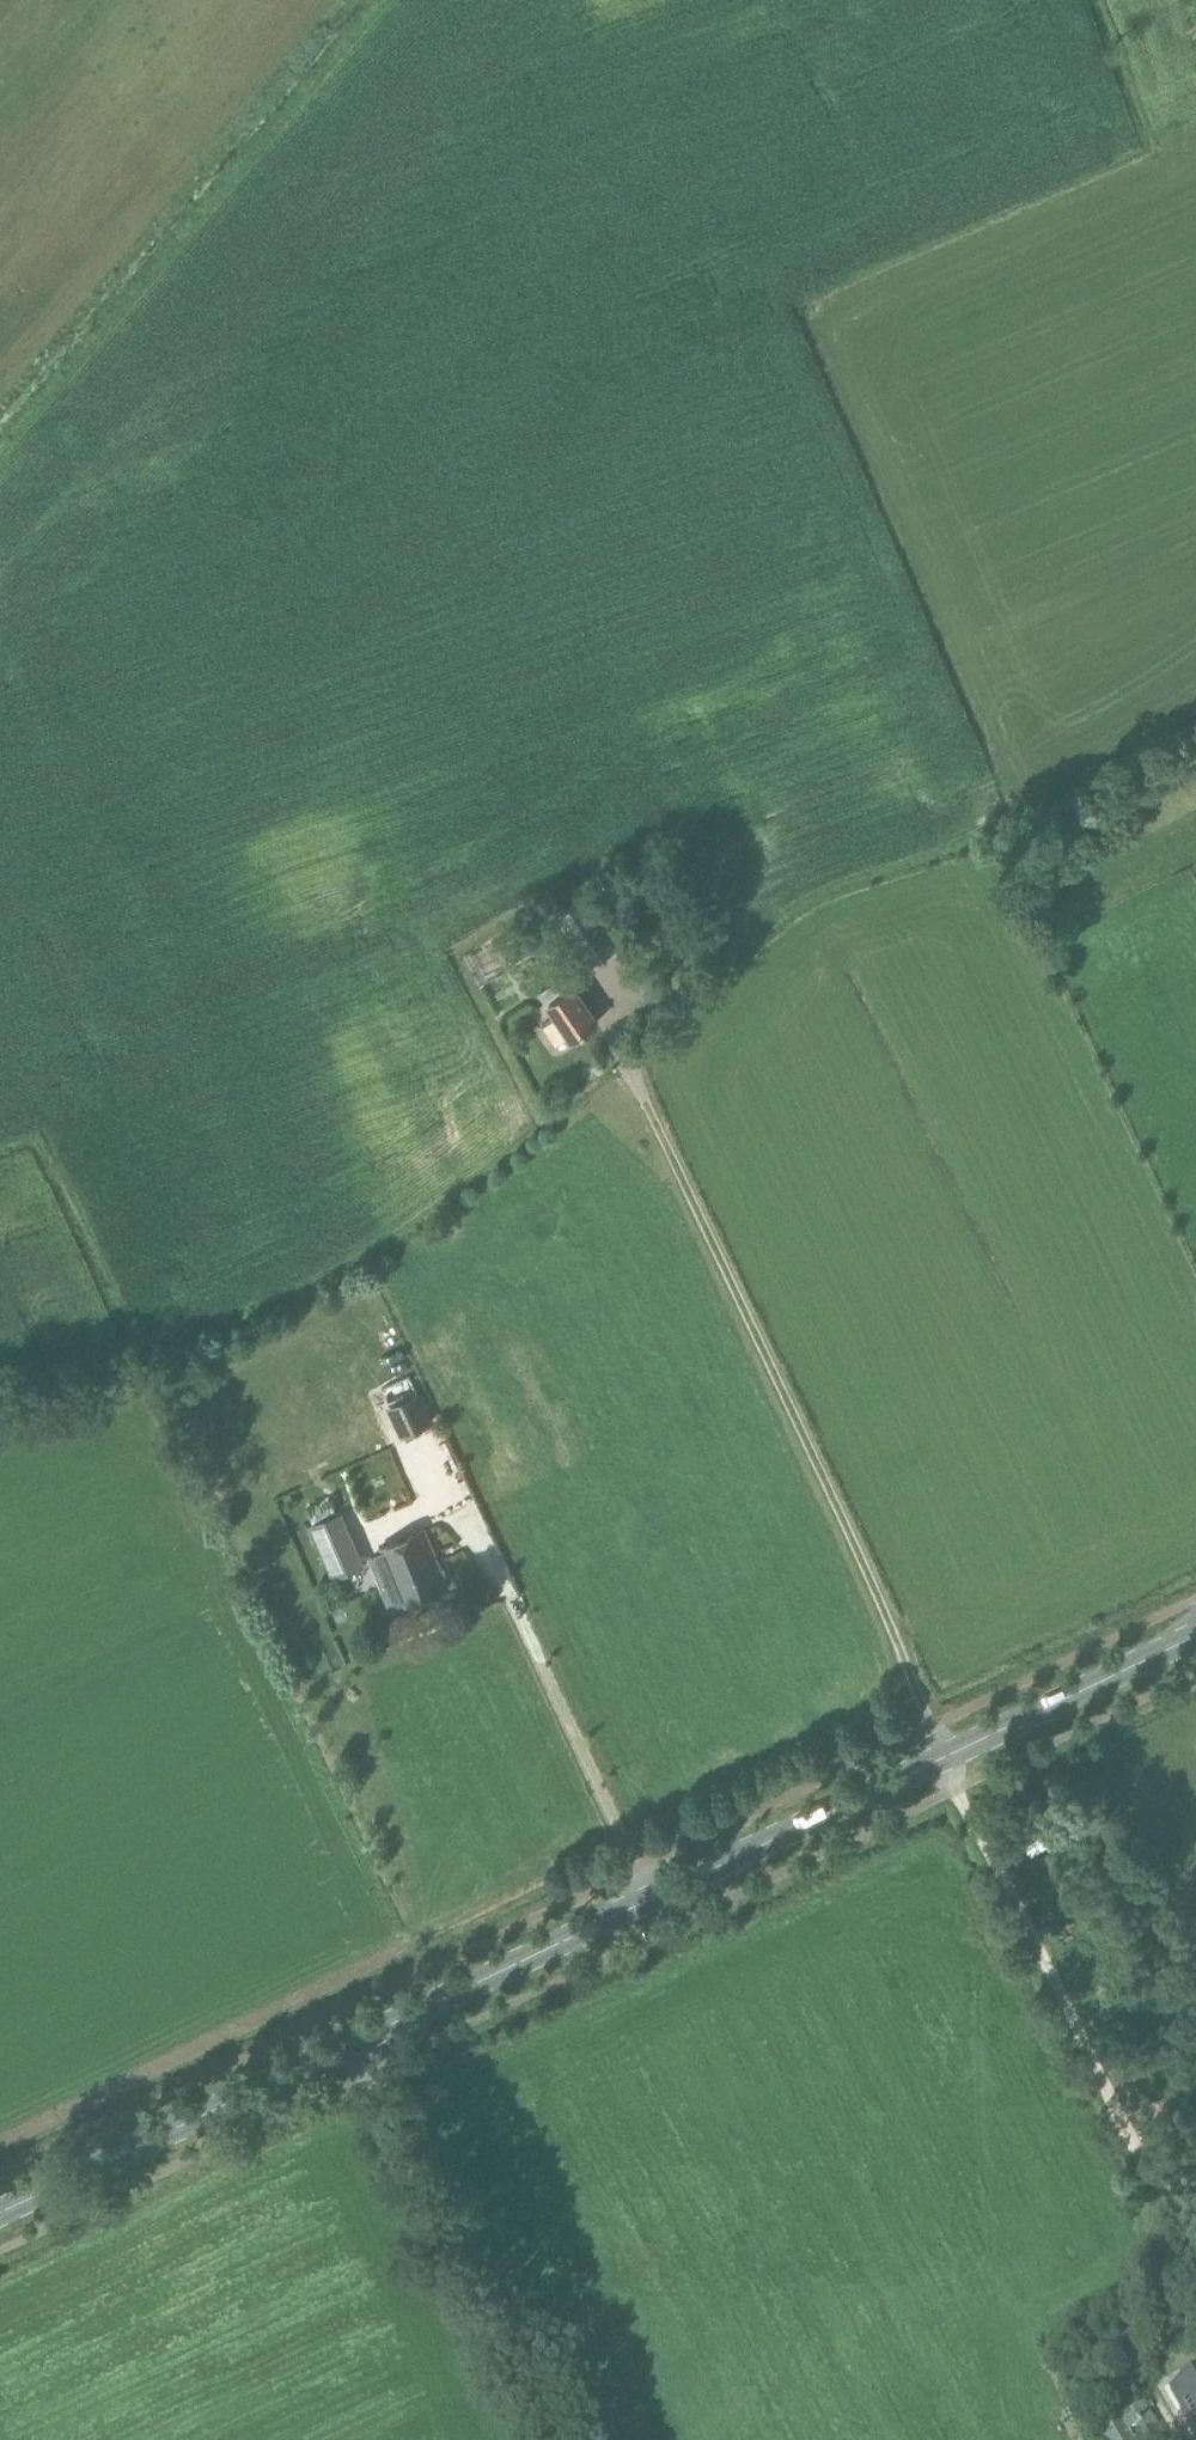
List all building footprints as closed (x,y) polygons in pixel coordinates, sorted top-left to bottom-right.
[(572,1038),(598,1021),(567,974),(541,991),(556,1015),(542,1024),(556,1044),(570,1035),(572,1038)] [(387,1405),(402,1436),(434,1421),(420,1390),(387,1405)] [(366,1565),(344,1513),(343,1512),(343,1511),(310,1526),(333,1578),(366,1565)] [(424,1529),(381,1547),(405,1605),(448,1587),(424,1529)] [(1170,2388),(1195,2434),(1195,2374),(1170,2388)] [(1098,2429),(1104,2439),(1167,2439),(1146,2403),(1098,2429)]
